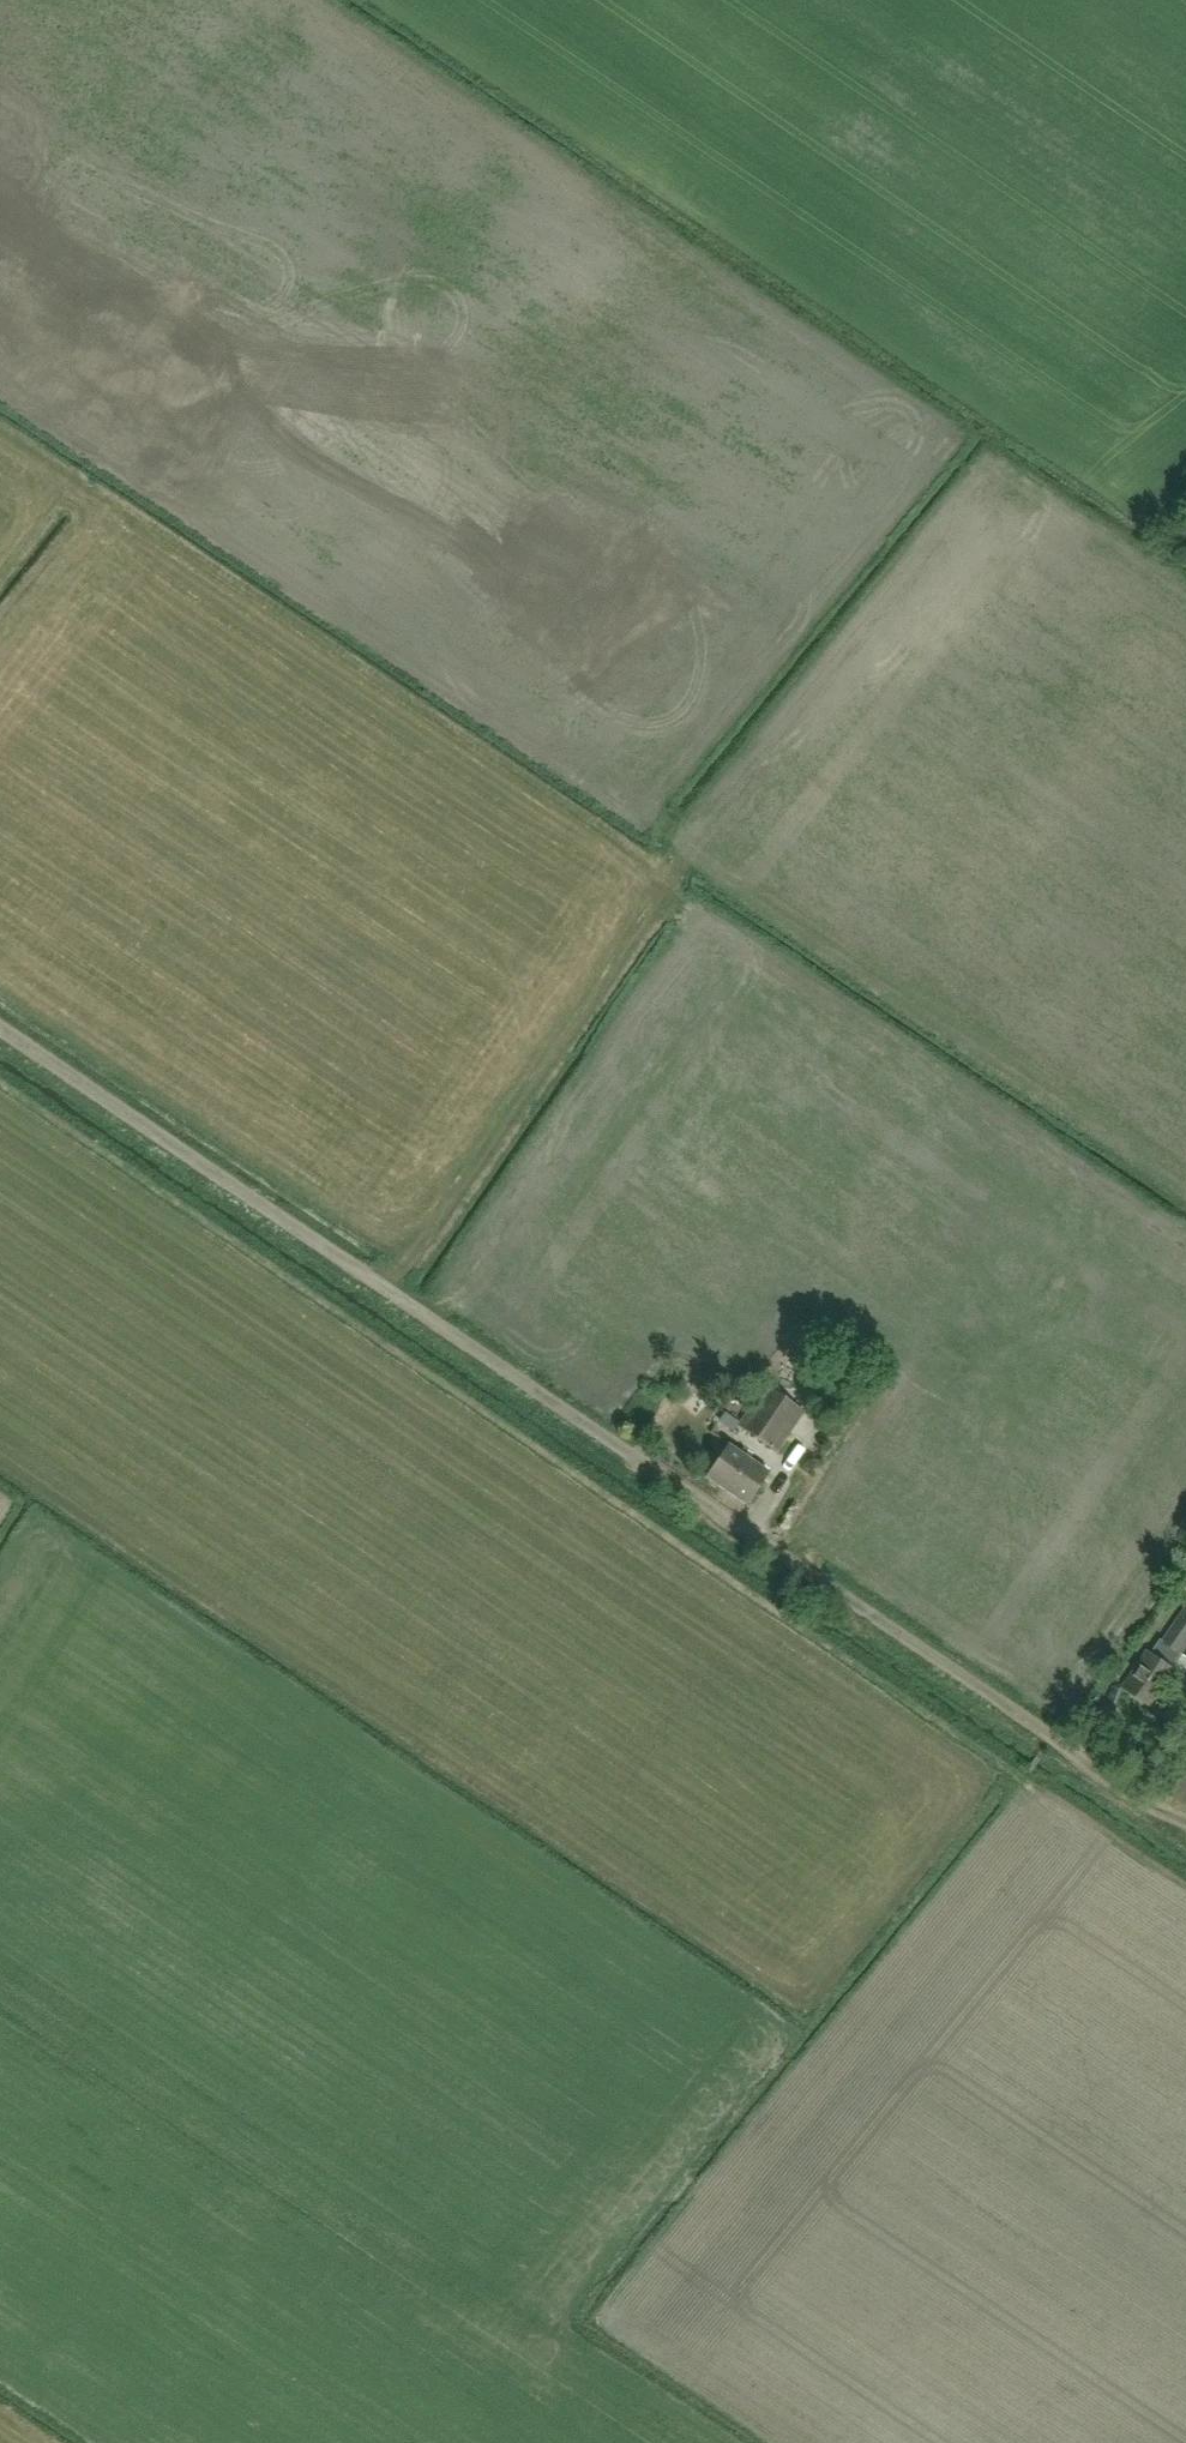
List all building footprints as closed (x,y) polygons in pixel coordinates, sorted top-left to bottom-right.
[(737,1428),(743,1433),(777,1456),(806,1414),(766,1387),(737,1428)] [(747,1505),(769,1473),(729,1445),(707,1478),(747,1505)] [(1182,1675),(1185,1669),(1185,1656),(1182,1653),(1185,1647),(1185,1615),(1183,1613),(1165,1641),(1160,1638),(1151,1653),(1147,1650),(1123,1689),(1132,1695),(1129,1700),(1142,1708),(1145,1703),(1155,1709),(1178,1672),(1182,1675)]
